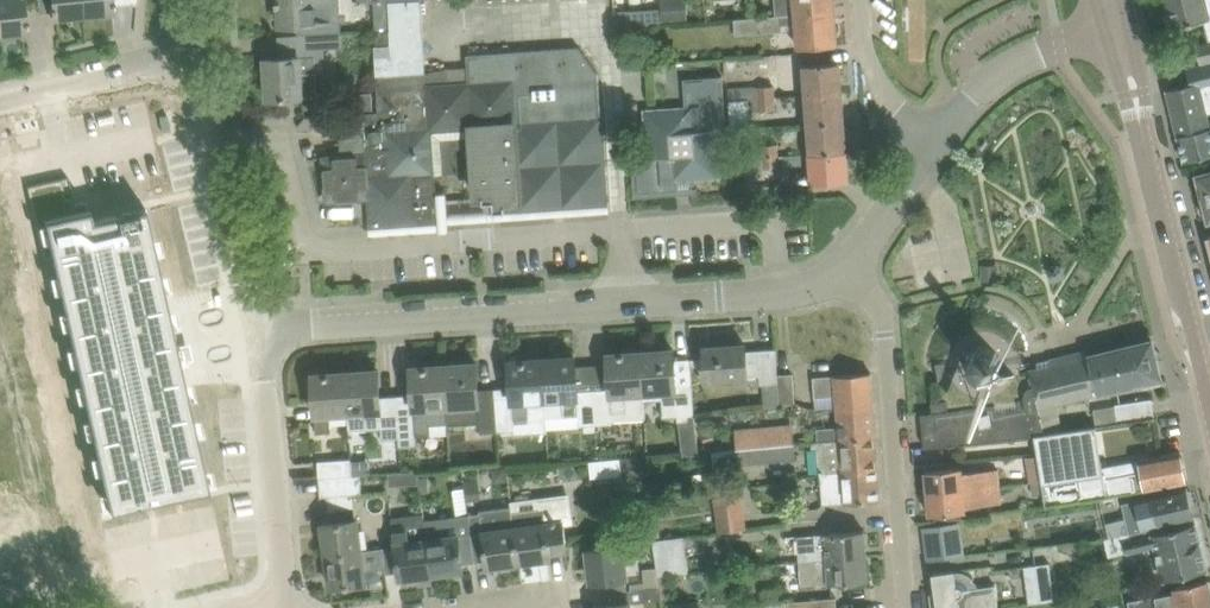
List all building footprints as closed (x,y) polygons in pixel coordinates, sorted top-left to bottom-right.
[(27,32),(23,0),(0,0),(0,34),(27,32)] [(54,18),(83,15),(82,0),(52,0),(54,18)] [(83,15),(113,12),(112,0),(82,0),(83,15)] [(298,24),(298,34),(339,31),(338,1),(331,2),(331,0),(279,0),(280,25),(298,24)] [(375,56),(377,76),(425,72),(424,53),(421,0),(404,0),(388,1),(390,30),(376,31),(377,45),(390,44),(391,55),(375,56)] [(662,20),(688,19),(687,0),(661,0),(662,20)] [(775,15),(775,16),(834,12),(834,0),(774,0),(775,15)] [(1172,27),(1195,21),(1199,20),(1205,19),(1209,18),(1209,16),(1206,0),(1165,0),(1172,27)] [(390,30),(388,1),(375,2),(376,31),(390,30)] [(642,8),(642,24),(661,24),(661,7),(642,8)] [(763,16),(742,18),(734,18),(735,34),(782,30),(782,24),(797,23),(799,48),(837,45),(834,12),(775,16),(775,15),(763,16)] [(299,56),(278,57),(266,58),(268,99),(318,95),(316,72),(326,72),(325,48),(342,47),(341,31),(339,31),(298,34),(299,56)] [(1197,46),(1201,63),(1203,63),(1204,64),(1205,67),(1209,65),(1209,43),(1197,46)] [(426,72),(427,85),(430,129),(472,126),(514,124),(520,209),(607,203),(598,72),(579,47),(467,54),(468,67),(448,70),(426,72)] [(802,83),(803,95),(841,92),(838,62),(805,65),(806,83),(802,83)] [(1167,90),(1178,136),(1209,128),(1209,127),(1205,106),(1209,105),(1209,65),(1205,67),(1204,64),(1186,69),(1190,84),(1167,90)] [(369,176),(370,198),(371,226),(421,222),(431,211),(430,201),(435,201),(430,129),(427,85),(426,72),(425,72),(377,76),(379,111),(392,110),(393,131),(374,132),(376,154),(384,154),(385,174),(369,176)] [(644,109),(647,158),(636,159),(638,193),(678,190),(678,184),(693,183),(692,179),(721,177),(718,130),(726,130),(722,74),(683,77),(685,107),(668,108),(644,109)] [(774,84),(756,85),(757,98),(775,97),(774,84)] [(841,92),(803,95),(803,96),(807,95),(809,112),(804,112),(805,124),(843,121),(841,92)] [(775,97),(757,98),(758,109),(775,107),(775,97)] [(340,129),(341,156),(324,157),(327,201),(370,198),(369,176),(385,174),(384,154),(376,154),(374,132),(393,131),(392,110),(379,111),(356,113),(337,115),(337,129),(340,129)] [(843,121),(805,124),(805,125),(810,124),(811,141),(806,141),(807,154),(845,151),(843,121)] [(514,124),(472,126),(477,196),(483,196),(483,202),(486,201),(486,204),(491,209),(494,208),(494,211),(520,209),(514,124)] [(1178,136),(1184,161),(1206,156),(1207,160),(1209,159),(1209,128),(1178,136)] [(762,144),(763,155),(779,155),(778,143),(762,144)] [(845,151),(807,154),(812,154),(813,170),(808,170),(809,183),(847,180),(845,151)] [(780,166),(779,155),(763,155),(744,156),(746,178),(764,176),(763,167),(780,166)] [(1198,175),(1209,219),(1209,172),(1198,175)] [(68,177),(29,186),(45,258),(54,256),(111,511),(209,489),(147,208),(94,219),(91,206),(90,204),(89,203),(87,202),(86,202),(84,202),(74,204),(68,177)] [(747,187),(748,200),(778,198),(777,185),(747,187)] [(1157,359),(1152,340),(1088,355),(1087,350),(1075,353),(1070,360),(1066,361),(1058,357),(1036,362),(1038,369),(1029,371),(1032,386),(1030,387),(1026,389),(1025,389),(1024,391),(1024,393),(1023,396),(1023,399),(1024,403),(1019,404),(1019,403),(996,407),(995,405),(979,407),(948,410),(947,401),(931,403),(934,424),(931,425),(928,427),(926,430),(925,432),(925,436),(926,445),(925,445),(925,447),(1034,434),(1043,433),(1038,407),(1098,393),(1093,374),(1157,359)] [(704,347),(706,371),(706,380),(747,377),(747,376),(760,375),(760,384),(778,382),(778,374),(776,348),(746,351),(745,344),(704,347)] [(1002,367),(1020,363),(1017,349),(998,352),(995,350),(991,347),(988,346),(983,345),(979,345),(975,347),(972,349),(968,351),(966,355),(964,359),(936,364),(938,380),(967,374),(969,377),(972,380),(976,382),(980,383),(985,383),(989,382),(993,380),(996,378),(999,375),(1000,371),(1002,367)] [(673,349),(640,351),(643,392),(644,400),(663,399),(664,417),(678,416),(679,421),(689,420),(689,416),(695,415),(694,406),(692,383),(676,384),(673,349)] [(610,389),(594,390),(597,424),(614,423),(613,420),(646,417),(644,400),(643,392),(640,351),(608,354),(610,389)] [(575,356),(542,358),(545,399),(546,417),(579,414),(580,425),(597,424),(594,390),(577,391),(575,356)] [(512,395),(495,396),(497,431),(515,430),(514,419),(529,418),(528,400),(545,399),(542,358),(509,360),(512,395)] [(1161,378),(1157,359),(1093,374),(1098,393),(1098,394),(1138,383),(1161,378)] [(444,365),(448,422),(466,422),(481,421),(481,432),(497,431),(495,396),(479,397),(477,362),(444,365)] [(413,402),(397,403),(399,437),(400,445),(417,444),(416,435),(431,434),(430,423),(448,422),(444,365),(411,367),(413,402)] [(378,369),(346,371),(348,412),(349,429),(367,428),(367,429),(382,428),(383,438),(399,437),(397,403),(381,404),(378,369)] [(317,432),(331,431),(330,413),(348,412),(346,371),(313,373),(317,432)] [(813,377),(815,400),(816,409),(838,408),(873,405),(871,372),(813,377)] [(778,374),(778,382),(779,404),(795,403),(793,373),(778,374)] [(1152,398),(1129,402),(1115,404),(1118,421),(1155,416),(1152,398)] [(812,440),(812,442),(876,436),(873,405),(838,408),(839,426),(817,427),(818,440),(812,440)] [(1043,433),(1034,434),(1046,505),(1113,495),(1185,481),(1180,451),(1102,465),(1096,425),(1043,433)] [(794,428),(736,434),(737,448),(795,443),(794,428)] [(716,442),(714,431),(702,433),(705,445),(716,442)] [(876,436),(812,442),(812,448),(819,448),(820,473),(878,468),(876,436)] [(795,443),(737,448),(739,464),(796,459),(795,443)] [(620,459),(623,481),(643,478),(639,456),(620,459)] [(350,457),(318,459),(320,477),(352,475),(352,474),(350,457)] [(925,470),(927,492),(999,485),(998,480),(997,469),(962,472),(962,467),(925,470)] [(878,468),(820,473),(823,504),(845,503),(880,501),(878,468)] [(419,484),(417,470),(389,473),(390,487),(419,484)] [(418,470),(417,470),(419,484),(420,484),(421,493),(430,492),(428,476),(419,477),(418,470)] [(352,475),(320,477),(321,493),(361,490),(360,473),(352,474),(352,475)] [(465,480),(468,500),(482,499),(479,479),(465,480)] [(999,485),(927,492),(929,514),(966,511),(965,506),(1000,503),(999,485)] [(454,488),(457,514),(468,512),(464,487),(454,488)] [(1126,515),(1131,532),(1167,523),(1167,524),(1195,517),(1187,488),(1135,500),(1138,512),(1126,515)] [(511,508),(514,527),(519,562),(551,557),(550,552),(562,550),(559,522),(572,520),(568,491),(510,499),(511,508)] [(741,492),(715,495),(719,530),(746,527),(741,492)] [(322,525),(327,557),(362,552),(358,520),(356,520),(355,508),(329,512),(330,524),(322,525)] [(480,512),(468,513),(474,562),(486,560),(487,566),(519,562),(514,527),(511,508),(480,512)] [(424,512),(392,516),(396,545),(395,545),(399,572),(399,578),(431,573),(424,519),(425,519),(424,512)] [(468,513),(425,519),(424,519),(431,573),(463,569),(462,563),(474,562),(468,513)] [(1195,517),(1167,524),(1168,530),(1125,541),(1128,552),(1155,545),(1164,580),(1207,569),(1195,517)] [(965,554),(960,522),(922,527),(926,560),(965,554)] [(801,534),(802,550),(803,561),(866,555),(864,530),(801,534)] [(652,538),(656,566),(658,573),(689,570),(684,534),(652,538)] [(395,545),(382,547),(386,573),(399,572),(395,545)] [(592,581),(600,581),(601,593),(628,589),(628,588),(626,577),(627,577),(623,545),(588,549),(592,581)] [(362,552),(327,557),(331,588),(366,583),(362,552)] [(866,555),(803,561),(805,584),(867,580),(866,555)] [(656,566),(643,568),(646,585),(660,583),(658,573),(656,566)] [(998,607),(995,584),(978,587),(975,580),(970,575),(963,572),(956,571),(955,569),(932,572),(935,593),(930,594),(932,607),(996,607),(998,607)] [(1131,607),(1179,607),(1209,601),(1209,581),(1209,579),(1186,584),(1174,586),(1175,591),(1129,601),(1131,607)] [(1052,581),(1038,583),(1041,601),(1054,599),(1052,581)] [(1038,583),(1026,585),(1029,603),(1041,601),(1038,583)] [(595,607),(631,607),(630,601),(661,598),(659,585),(628,588),(628,589),(601,593),(603,605),(595,606),(595,607)] [(761,607),(837,607),(836,597),(788,601),(788,604),(761,605),(761,607)]
